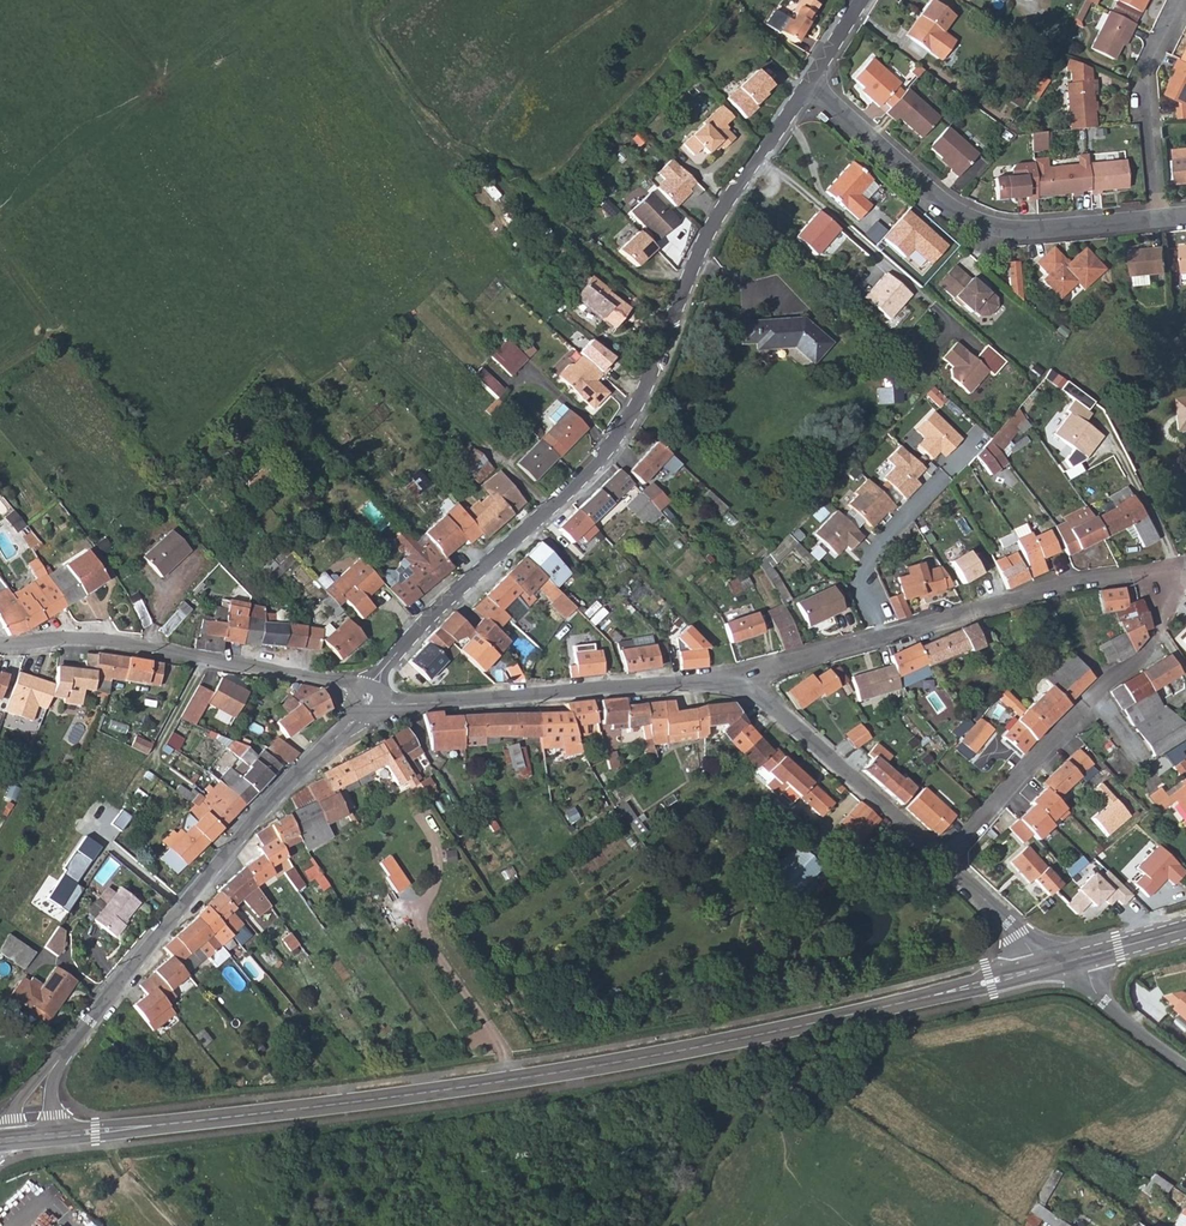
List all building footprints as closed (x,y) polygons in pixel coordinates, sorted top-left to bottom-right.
[(814,0),(801,0),(794,11),(797,13),(792,21),(789,18),(776,10),(768,22),(781,31),(797,41),(821,4),(814,0)] [(909,38),(941,58),(949,45),(945,42),(950,36),(941,30),(951,14),(930,0),(927,0),(918,15),(922,18),(909,38)] [(1089,3),(1084,0),(1082,0),(1073,19),(1080,22),(1089,3)] [(1140,14),(1146,0),(1114,0),(1140,14)] [(1129,35),(1134,25),(1108,12),(1090,49),(1112,60),(1120,45),(1126,33),(1129,35)] [(922,18),(918,15),(905,35),(909,38),(922,18)] [(1081,28),(1080,22),(1073,19),(1071,23),(1081,28)] [(1124,46),(1129,35),(1126,33),(1120,45),(1124,46)] [(945,42),(949,45),(954,38),(950,36),(945,42)] [(944,58),(949,62),(962,43),(956,40),(944,58)] [(1180,58),(1175,68),(1179,70),(1166,95),(1181,102),(1182,108),(1178,108),(1179,120),(1185,119),(1185,61),(1183,60),(1180,58)] [(871,59),(853,80),(866,92),(864,94),(878,107),(885,99),(892,105),(905,89),(899,84),(871,59)] [(1089,80),(1089,68),(1068,59),(1065,64),(1066,67),(1066,68),(1066,69),(1066,70),(1069,69),(1069,81),(1065,82),(1068,129),(1083,128),(1092,127),(1091,110),(1089,110),(1088,101),(1091,101),(1090,90),(1094,89),(1093,80),(1089,80)] [(757,70),(727,99),(746,118),(757,107),(755,105),(765,94),(764,92),(771,85),(757,70)] [(1047,80),(1041,76),(1029,94),(1035,99),(1047,80)] [(938,118),(905,89),(892,105),(885,112),(895,121),(898,118),(921,137),(938,118)] [(1017,92),(1013,98),(1019,102),(1023,96),(1017,92)] [(733,117),(722,106),(704,123),(705,124),(684,144),(695,155),(703,148),(708,154),(715,147),(719,143),(721,145),(724,149),(735,138),(726,130),(728,128),(725,125),(733,117)] [(977,155),(946,128),(929,146),(952,167),(950,169),(958,176),(977,155)] [(1051,130),(1032,131),(1033,152),(1052,151),(1051,130)] [(1173,154),(1174,164),(1176,185),(1185,184),(1185,153),(1173,154)] [(1069,191),(1070,194),(1080,194),(1077,163),(1045,166),(1044,156),(1031,157),(1032,161),(1035,194),(1069,191)] [(671,158),(659,171),(666,178),(658,187),(676,205),(691,190),(689,187),(695,181),(671,158)] [(1124,159),(1086,162),(1088,193),(1099,192),(1099,189),(1126,186),(1124,159)] [(849,161),(823,191),(842,209),(843,208),(855,219),(867,206),(861,200),(874,186),(867,180),(868,178),(849,161)] [(1024,198),(1035,197),(1035,194),(1032,161),(1012,163),(1008,168),(1009,175),(992,176),(993,197),(1023,195),(1024,198)] [(650,193),(631,210),(659,239),(677,221),(650,193)] [(816,209),(793,235),(813,253),(836,227),(816,209)] [(906,210),(881,237),(903,257),(911,248),(929,264),(945,245),(906,210)] [(639,229),(618,249),(637,265),(656,247),(639,229)] [(1053,247),(1036,264),(1047,275),(1042,281),(1059,299),(1077,283),(1083,290),(1104,270),(1084,248),(1068,263),(1053,247)] [(1151,275),(1166,274),(1164,248),(1128,252),(1131,277),(1132,277),(1133,286),(1151,285),(1151,275)] [(884,271),(862,296),(887,318),(909,294),(884,271)] [(966,278),(958,271),(942,289),(950,296),(949,297),(959,306),(963,306),(971,312),(973,310),(979,315),(988,315),(996,306),(995,297),(988,291),(987,292),(980,287),(968,276),(966,278)] [(1019,275),(1007,276),(1009,288),(1022,300),(1019,275)] [(582,290),(573,301),(611,333),(626,314),(605,297),(607,295),(591,281),(589,282),(587,281),(584,281),(581,283),(580,285),(581,288),(582,290)] [(812,363),(830,344),(803,320),(740,324),(741,344),(757,344),(758,349),(794,347),(812,363)] [(593,341),(580,355),(585,359),(602,375),(615,361),(593,341)] [(498,364),(514,347),(508,342),(491,358),(498,364)] [(1004,361),(986,344),(974,358),(972,360),(968,356),(968,353),(955,342),(942,357),(952,366),(950,368),(950,377),(968,393),(987,371),(992,375),(1004,361)] [(510,377),(527,360),(514,347),(498,364),(510,377)] [(602,375),(585,359),(575,369),(570,370),(560,380),(595,413),(611,397),(598,384),(604,378),(602,375)] [(479,382),(486,375),(481,368),(473,375),(479,382)] [(1052,383),(1061,387),(1065,379),(1056,374),(1052,383)] [(503,391),(486,375),(479,382),(496,398),(503,391)] [(888,380),(889,390),(874,391),(875,404),(902,403),(900,379),(888,380)] [(941,406),(948,398),(933,386),(926,394),(941,406)] [(1073,400),(1065,410),(1068,413),(1052,434),(1083,458),(1097,441),(1079,427),(1090,414),(1073,400)] [(554,425),(539,440),(556,458),(585,429),(561,405),(547,418),(554,425)] [(1020,435),(1029,428),(1016,410),(996,431),(990,438),(1004,456),(1010,452),(1004,443),(1018,433),(1020,435)] [(932,412),(914,430),(923,438),(916,445),(930,459),(936,453),(937,452),(942,457),(960,439),(932,412)] [(518,433),(524,426),(512,414),(506,420),(518,433)] [(534,425),(529,430),(535,436),(540,432),(534,425)] [(990,475),(1008,461),(1004,456),(990,438),(974,455),(990,475)] [(534,482),(557,458),(556,458),(539,440),(516,464),(534,482)] [(471,443),(456,458),(479,482),(495,468),(471,443)] [(674,473),(680,466),(655,443),(629,473),(642,486),(663,463),(674,473)] [(893,467),(882,478),(904,499),(915,488),(915,481),(913,479),(923,469),(899,446),(885,460),(893,467)] [(592,525),(632,485),(618,470),(577,509),(592,525)] [(479,503),(466,513),(485,537),(524,503),(499,471),(481,487),(490,498),(494,502),(485,510),(481,505),(479,503)] [(418,472),(406,483),(417,496),(430,485),(418,472)] [(847,505),(869,527),(878,517),(879,519),(886,512),(887,514),(894,507),(866,480),(853,493),(856,496),(847,505)] [(648,486),(641,494),(648,502),(656,494),(648,486)] [(1113,508),(1094,518),(1103,538),(1125,527),(1132,524),(1144,548),(1161,536),(1145,514),(1142,515),(1133,497),(1129,493),(1132,491),(1131,486),(1108,497),(1113,508)] [(722,515),(727,509),(708,491),(703,497),(722,515)] [(647,508),(651,505),(648,502),(641,494),(633,502),(640,509),(645,505),(647,508)] [(490,498),(481,505),(485,510),(494,502),(490,498)] [(636,513),(640,509),(633,502),(629,505),(636,513)] [(425,534),(425,535),(428,538),(444,557),(464,541),(468,544),(477,537),(480,534),(484,538),(485,537),(466,513),(460,504),(425,534)] [(649,519),(657,511),(651,505),(647,508),(645,505),(640,509),(649,519)] [(1064,522),(1056,525),(1059,532),(1063,547),(1067,555),(1103,538),(1094,518),(1085,506),(1062,517),(1064,522)] [(592,525),(577,509),(556,528),(571,544),(580,536),(585,542),(597,530),(592,525)] [(739,530),(744,524),(727,509),(722,515),(718,519),(723,524),(727,520),(739,530)] [(23,524),(12,510),(3,516),(15,531),(23,524)] [(813,534),(834,555),(844,545),(845,546),(850,551),(863,537),(836,511),(813,534)] [(869,527),(870,528),(879,519),(878,517),(869,527)] [(1028,522),(1010,530),(1012,533),(1018,541),(1027,563),(1031,577),(1047,570),(1042,557),(1058,550),(1051,531),(1036,536),(1034,532),(1032,533),(1028,522)] [(165,526),(137,552),(155,571),(184,546),(165,526)] [(23,527),(19,530),(24,536),(28,533),(23,527)] [(420,545),(416,541),(405,529),(401,533),(400,531),(396,534),(398,536),(395,539),(396,540),(396,545),(395,546),(401,552),(402,550),(408,552),(409,550),(411,553),(405,557),(399,562),(398,567),(402,570),(406,568),(411,573),(398,584),(396,581),(387,589),(403,606),(452,567),(444,557),(428,538),(420,545)] [(1018,541),(1012,533),(999,539),(1003,547),(1018,541)] [(779,557),(795,541),(788,535),(773,550),(755,563),(763,571),(782,605),(789,601),(769,565),(779,557)] [(538,543),(524,558),(556,590),(570,575),(538,543)] [(834,555),(835,556),(845,546),(844,545),(834,555)] [(263,567),(269,573),(287,556),(285,554),(283,551),(273,560),(274,561),(270,565),(268,562),(263,567)] [(86,552),(63,567),(81,595),(104,580),(86,552)] [(1004,556),(993,561),(1007,589),(1028,578),(1017,552),(1005,558),(1004,556)] [(271,581),(295,559),(289,554),(287,556),(269,573),(266,575),(271,581)] [(359,558),(324,591),(329,597),(334,602),(341,595),(346,600),(363,618),(375,607),(366,597),(382,583),(359,558)] [(496,657),(510,643),(499,632),(501,630),(499,627),(506,620),(511,624),(542,594),(551,602),(549,604),(564,619),(575,609),(556,590),(524,558),(471,611),(480,620),(470,631),(496,657)] [(16,594),(11,595),(26,628),(27,629),(66,605),(47,577),(46,575),(46,574),(36,559),(27,565),(37,580),(16,594)] [(900,594),(888,598),(896,621),(909,616),(903,601),(920,596),(921,599),(942,593),(944,589),(952,586),(939,566),(924,571),(921,563),(904,568),(906,575),(896,578),(900,594)] [(63,567),(47,577),(66,605),(81,595),(63,567)] [(733,596),(751,584),(744,571),(726,583),(733,596)] [(796,604),(802,617),(806,627),(808,626),(840,612),(830,589),(796,604)] [(1122,606),(1121,590),(1098,590),(1103,613),(1112,609),(1122,606)] [(8,634),(26,628),(11,595),(1,599),(0,600),(0,620),(8,634)] [(338,607),(346,600),(341,595),(334,602),(338,607)] [(334,616),(341,610),(338,607),(334,602),(329,597),(323,602),(334,616)] [(138,600),(129,604),(141,629),(150,624),(138,600)] [(189,609),(180,600),(176,603),(177,605),(158,628),(166,635),(189,609)] [(1112,609),(1119,622),(1146,615),(1138,600),(1122,606),(1112,609)] [(227,601),(226,609),(223,641),(240,643),(245,619),(247,619),(249,605),(227,601)] [(265,608),(249,605),(247,619),(263,622),(259,644),(259,645),(281,646),(285,624),(286,616),(282,609),(281,609),(276,614),(264,611),(265,608)] [(781,651),(800,646),(790,622),(782,605),(766,613),(773,629),(781,651)] [(194,639),(193,648),(221,652),(223,641),(226,609),(215,608),(212,622),(201,620),(198,640),(194,639)] [(725,624),(723,624),(729,644),(757,634),(751,615),(750,615),(748,608),(736,613),(738,619),(725,624)] [(1019,616),(1017,609),(1005,612),(1008,620),(1019,616)] [(452,613),(436,629),(450,642),(449,644),(457,651),(457,652),(480,673),(496,657),(470,631),(452,613)] [(723,617),(725,624),(738,619),(736,613),(723,617)] [(1123,632),(1133,651),(1149,638),(1150,635),(1150,632),(1149,629),(1146,615),(1119,622),(1123,632)] [(240,643),(259,644),(263,622),(247,619),(245,619),(240,643)] [(320,641),(324,640),(340,658),(364,638),(347,619),(335,631),(329,624),(322,630),(320,641)] [(281,646),(302,648),(306,627),(286,624),(285,624),(281,646)] [(678,652),(680,670),(708,667),(706,649),(709,647),(686,624),(673,638),(686,651),(678,652)] [(322,630),(306,627),(302,648),(319,650),(320,641),(322,630)] [(450,642),(436,629),(423,642),(424,644),(407,661),(427,680),(446,661),(450,660),(457,651),(449,644),(450,642)] [(615,629),(610,632),(616,643),(621,640),(615,629)] [(959,630),(919,647),(928,666),(968,649),(959,630)] [(1115,657),(1118,662),(1133,651),(1123,632),(1098,647),(1104,662),(1115,657)] [(616,645),(624,672),(627,672),(659,667),(658,663),(665,661),(663,654),(667,653),(664,643),(653,646),(650,640),(638,642),(638,641),(634,641),(634,642),(616,645)] [(921,672),(929,669),(928,666),(919,647),(917,643),(890,656),(892,665),(896,677),(919,667),(921,672)] [(1043,730),(1067,705),(1066,704),(1093,677),(1081,663),(1072,650),(1073,649),(1069,643),(1061,647),(1065,654),(1043,674),(1028,690),(1037,699),(1024,710),(1043,730)] [(592,644),(570,646),(571,656),(567,657),(569,677),(601,674),(599,650),(592,651),(592,644)] [(161,663),(96,652),(96,654),(92,691),(107,692),(109,678),(157,687),(161,663)] [(64,697),(64,701),(81,702),(82,702),(83,690),(92,691),(96,654),(86,653),(85,664),(69,662),(69,665),(56,664),(54,683),(50,694),(64,697)] [(1180,674),(1168,654),(1145,668),(1140,672),(1153,690),(1180,674)] [(523,678),(516,664),(507,668),(514,683),(523,678)] [(859,701),(861,700),(902,687),(896,677),(892,665),(852,677),(856,692),(859,701)] [(839,667),(830,673),(839,687),(848,682),(839,667)] [(8,699),(17,674),(0,670),(0,698),(8,699)] [(36,705),(45,707),(48,701),(48,700),(50,694),(54,683),(18,670),(17,674),(8,699),(4,711),(31,720),(36,705)] [(822,698),(839,688),(839,687),(830,673),(828,670),(813,681),(808,675),(785,693),(797,709),(819,693),(822,698)] [(1185,733),(1185,728),(1164,703),(1162,705),(1151,691),(1153,690),(1140,672),(1120,683),(1110,691),(1110,692),(1153,755),(1185,733)] [(198,684),(179,718),(194,724),(206,703),(233,718),(248,692),(221,676),(212,691),(198,684)] [(329,707),(320,688),(314,687),(299,683),(298,686),(297,686),(297,687),(296,687),(295,689),(295,690),(296,691),(293,694),(295,696),(281,706),(286,713),(275,722),(286,738),(306,722),(329,707)] [(933,688),(926,693),(936,708),(944,702),(933,688)] [(1003,704),(1010,695),(1003,688),(995,698),(1003,704)] [(1001,738),(1021,755),(1043,730),(1024,710),(1010,695),(1003,704),(1019,717),(1001,738)] [(644,753),(646,764),(656,758),(652,745),(646,722),(644,706),(625,707),(625,699),(600,701),(602,724),(611,724),(611,730),(626,729),(626,728),(641,726),(644,740),(643,740),(646,752),(644,753)] [(564,704),(566,713),(538,714),(538,725),(540,725),(541,736),(541,737),(540,737),(541,750),(561,750),(563,758),(580,753),(582,753),(577,739),(583,737),(586,736),(584,726),(596,723),(591,702),(564,704)] [(695,740),(703,738),(706,735),(705,727),(704,706),(691,711),(674,712),(673,702),(663,703),(667,736),(672,735),(694,733),(695,740)] [(652,745),(673,742),(672,735),(667,736),(663,703),(644,705),(644,706),(646,722),(652,745)] [(726,739),(729,742),(745,724),(738,716),(732,704),(723,705),(704,706),(705,727),(724,724),(725,727),(721,731),(726,739)] [(431,750),(463,748),(463,746),(461,716),(442,717),(441,712),(422,714),(429,737),(430,739),(431,750)] [(481,736),(483,736),(482,714),(461,716),(463,746),(481,745),(481,736)] [(502,738),(540,737),(541,737),(541,736),(540,725),(538,725),(538,714),(482,714),(483,736),(485,744),(497,744),(497,737),(502,737),(502,738)] [(993,730),(978,718),(972,726),(966,732),(967,732),(980,745),(983,742),(993,730)] [(758,739),(745,724),(729,742),(741,755),(758,739)] [(846,739),(855,750),(870,737),(861,727),(846,739)] [(385,741),(380,743),(388,762),(399,756),(412,776),(414,775),(418,772),(409,758),(420,750),(405,729),(385,741)] [(248,748),(247,747),(232,741),(231,741),(222,737),(208,731),(207,735),(214,738),(238,758),(248,748)] [(980,745),(967,732),(958,742),(972,754),(980,745)] [(1175,752),(1185,759),(1185,735),(1175,752)] [(129,747),(145,754),(151,745),(133,736),(129,747)] [(747,761),(755,769),(759,766),(772,754),(772,753),(758,739),(741,755),(747,761)] [(282,742),(272,754),(288,764),(298,753),(282,742)] [(385,768),(397,787),(402,784),(412,776),(399,756),(388,762),(380,743),(362,752),(372,772),(381,766),(385,768)] [(172,763),(178,753),(164,744),(158,756),(151,752),(142,768),(147,771),(153,760),(163,765),(166,759),(172,763)] [(509,771),(510,774),(512,774),(523,771),(518,752),(517,745),(507,747),(513,770),(509,771)] [(872,760),(862,772),(902,806),(915,790),(904,780),(903,782),(884,767),(891,759),(876,746),(868,756),(872,760)] [(955,746),(949,753),(963,765),(969,758),(955,746)] [(505,752),(503,752),(503,761),(507,775),(510,774),(509,771),(513,770),(507,747),(504,748),(505,752)] [(213,770),(210,774),(218,782),(242,806),(279,766),(262,752),(261,752),(258,754),(248,748),(238,758),(243,763),(235,773),(228,767),(222,774),(213,765),(210,768),(213,770)] [(1078,748),(1041,784),(1043,787),(1055,800),(1079,776),(1084,782),(1091,775),(1086,770),(1092,763),(1078,748)] [(783,759),(775,749),(772,753),(772,754),(759,766),(771,777),(766,782),(779,795),(786,787),(820,818),(833,804),(817,790),(790,765),(783,759)] [(523,750),(518,752),(523,771),(512,774),(516,782),(530,778),(523,750)] [(613,750),(603,753),(604,759),(607,769),(617,766),(613,750)] [(364,776),(372,772),(362,752),(321,774),(323,778),(344,813),(346,816),(349,815),(348,811),(352,809),(345,794),(342,787),(364,776)] [(589,767),(593,765),(586,752),(581,755),(588,768),(589,767)] [(1170,768),(1179,780),(1178,781),(1182,786),(1171,793),(1185,815),(1185,760),(1183,762),(1181,759),(1170,768)] [(368,783),(364,776),(342,787),(345,794),(368,783)] [(323,821),(344,813),(323,778),(307,787),(307,788),(314,801),(323,821)] [(1154,805),(1165,797),(1162,793),(1153,781),(1142,789),(1154,805)] [(1165,797),(1171,793),(1182,786),(1178,781),(1162,793),(1165,797)] [(220,829),(242,806),(218,782),(204,796),(190,787),(187,791),(174,782),(170,787),(195,805),(196,806),(201,801),(208,809),(206,813),(220,829)] [(1098,784),(1092,791),(1105,805),(1091,818),(1105,836),(1129,817),(1098,784)] [(1055,800),(1043,787),(1027,801),(1030,805),(1048,823),(1056,816),(1060,821),(1068,814),(1055,800)] [(291,797),(297,810),(314,801),(307,788),(291,797)] [(925,789),(906,809),(930,832),(932,830),(938,836),(955,817),(925,789)] [(175,875),(220,829),(206,813),(208,809),(201,801),(196,806),(195,805),(186,814),(185,824),(189,828),(160,858),(175,875)] [(306,852),(332,835),(323,821),(314,801),(297,810),(287,816),(296,836),(306,852)] [(867,833),(878,820),(858,802),(838,826),(860,845),(868,834),(867,833)] [(636,820),(624,805),(619,808),(616,811),(616,812),(627,826),(636,820)] [(1048,823),(1030,805),(1015,819),(1029,834),(1035,840),(1050,825),(1048,823)] [(131,819),(120,811),(111,826),(122,833),(131,819)] [(287,816),(269,826),(279,845),(286,841),(296,836),(287,816)] [(1029,834),(1015,819),(1007,827),(1021,842),(1029,834)] [(268,866),(286,856),(282,849),(279,845),(269,826),(256,835),(262,846),(258,849),(261,855),(245,866),(254,885),(272,872),(268,866)] [(101,850),(84,839),(63,870),(68,872),(47,903),(67,916),(84,891),(76,886),(101,850)] [(289,845),(286,841),(279,845),(282,849),(289,845)] [(764,873),(760,878),(787,904),(820,870),(793,844),(764,873)] [(1157,844),(1136,866),(1143,873),(1134,882),(1148,895),(1164,878),(1172,885),(1185,870),(1157,844)] [(1025,846),(1008,862),(1028,883),(1031,880),(1046,895),(1061,884),(1046,868),(1036,857),(1025,846)] [(1065,868),(1071,875),(1087,863),(1081,856),(1065,868)] [(313,880),(320,874),(310,859),(299,867),(303,873),(307,871),(313,880)] [(219,893),(232,907),(239,899),(256,917),(268,906),(253,886),(254,885),(245,866),(218,891),(219,893)] [(292,868),(283,874),(285,877),(287,880),(296,875),(292,868)] [(1091,871),(1075,888),(1077,891),(1066,904),(1077,914),(1089,900),(1094,905),(1101,898),(1109,906),(1114,901),(1121,908),(1133,896),(1106,871),(1099,878),(1091,871)] [(93,918),(91,921),(113,938),(122,926),(120,924),(136,903),(118,888),(112,896),(103,906),(96,900),(88,911),(88,914),(93,918)] [(96,900),(103,906),(112,896),(105,890),(96,900)] [(219,893),(206,907),(230,934),(241,924),(229,912),(233,908),(232,907),(219,893)] [(206,907),(195,919),(218,945),(230,934),(206,907)] [(218,945),(195,919),(174,938),(164,947),(169,956),(177,965),(198,946),(208,957),(211,955),(222,968),(231,959),(218,945)] [(8,934),(0,948),(0,952),(23,969),(34,952),(8,934)] [(55,937),(51,935),(44,947),(56,956),(61,948),(55,937)] [(198,946),(177,965),(184,974),(208,957),(198,946)] [(260,956),(270,969),(278,962),(277,960),(268,949),(260,956)] [(177,965),(169,956),(151,970),(153,972),(145,977),(165,1002),(173,996),(167,987),(184,974),(177,965)] [(74,982),(54,967),(41,985),(30,977),(14,999),(46,1021),(74,982)] [(165,1002),(145,977),(137,984),(144,992),(129,1004),(151,1031),(174,1013),(165,1002)] [(1167,996),(1181,1008),(1179,1010),(1185,1016),(1185,992),(1167,996)] [(260,1042),(253,1047),(258,1054),(265,1049),(260,1042)] [(1058,1178),(1050,1172),(1032,1204),(1040,1209),(1058,1178)] [(1163,1197),(1170,1186),(1153,1174),(1146,1184),(1152,1188),(1163,1197)] [(1147,1196),(1152,1188),(1146,1184),(1144,1186),(1138,1182),(1134,1188),(1147,1196)] [(1040,1209),(1032,1204),(1020,1225),(1040,1225),(1042,1222),(1047,1225),(1065,1225),(1040,1209)] [(1172,1225),(1185,1225),(1185,1211),(1184,1209),(1172,1225)]
